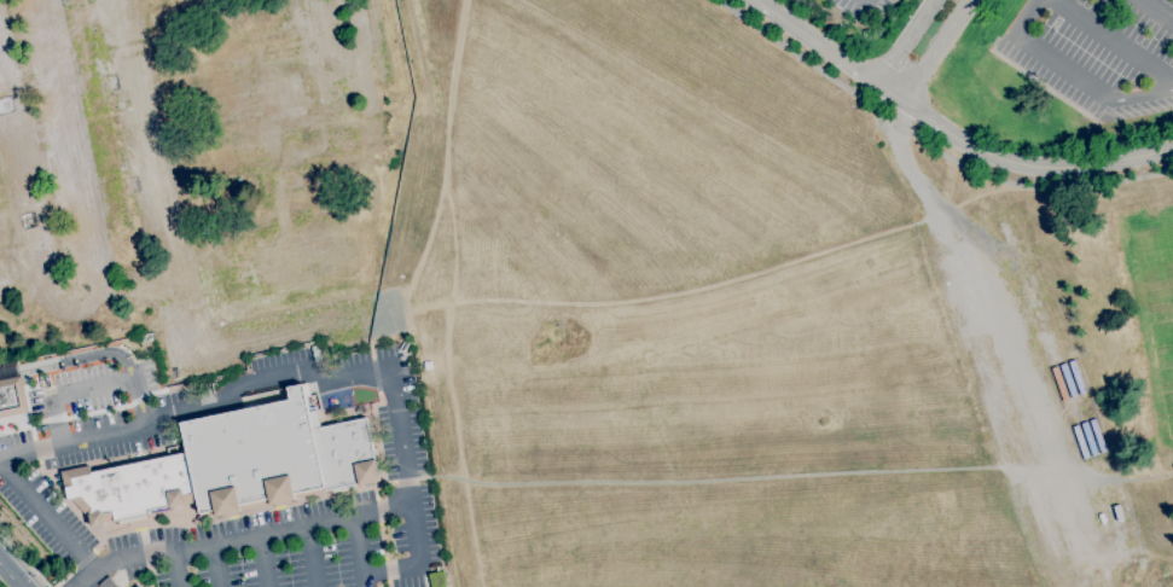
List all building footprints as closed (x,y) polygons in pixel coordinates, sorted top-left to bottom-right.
[(371,151),(368,141),(378,140),(378,141),(385,140),(387,149),(371,151)] [(29,412),(0,418),(0,380),(22,376),(23,379),(25,378),(27,385),(24,385),(29,412)] [(72,499),(69,500),(68,498),(65,499),(63,490),(66,489),(65,487),(64,487),(62,471),(91,465),(92,472),(168,455),(167,448),(185,444),(180,423),(290,400),(288,387),(303,384),(308,383),(310,395),(309,396),(312,408),(308,409),(312,429),(367,417),(373,448),(372,448),(374,459),(376,459),(381,481),(374,482),(374,484),(365,487),(365,484),(359,486),(359,484),(295,498),(296,500),(271,505),(271,504),(242,510),(242,511),(216,516),(216,515),(201,517),(197,502),(185,505),(185,504),(170,507),(170,505),(169,505),(170,510),(151,513),(150,508),(149,510),(149,513),(146,515),(146,518),(120,524),(118,521),(115,521),(115,519),(105,522),(105,524),(92,527),(89,516),(87,517),(72,499)]
